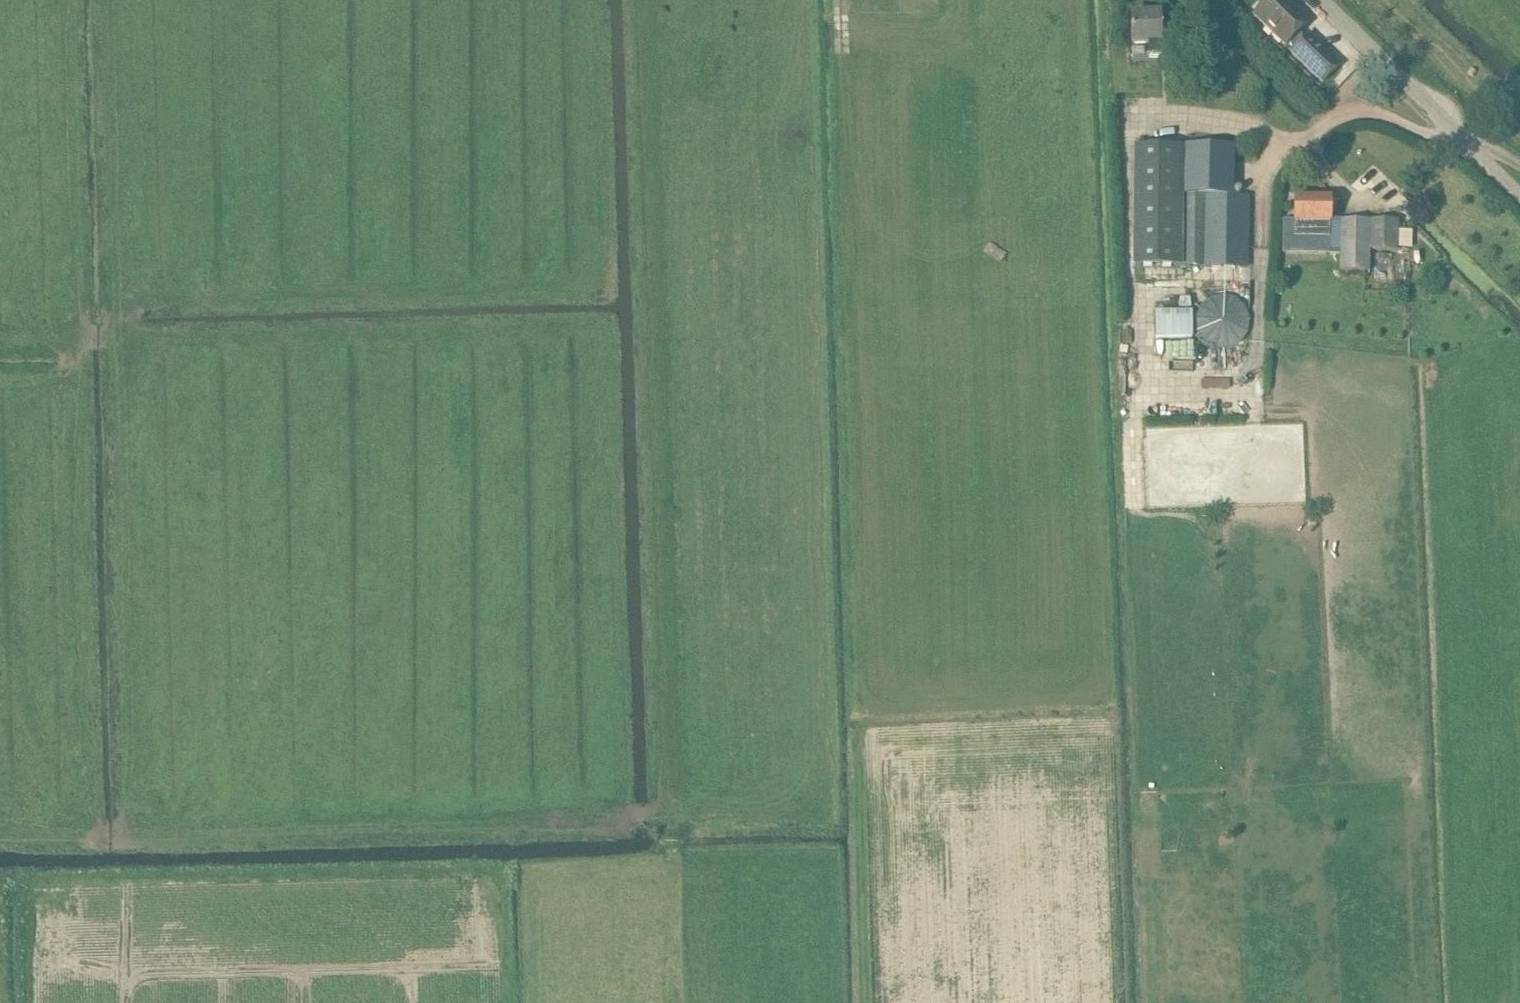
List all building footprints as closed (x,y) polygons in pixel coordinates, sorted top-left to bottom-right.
[(1254,13),(1286,44),(1288,41),(1294,47),(1289,52),(1321,83),(1339,64),(1308,33),(1305,36),(1299,31),(1309,20),(1288,0),(1267,0),(1254,13)] [(1160,13),(1131,14),(1132,44),(1148,44),(1149,56),(1161,55),(1160,13)] [(1137,147),(1133,147),(1133,267),(1183,267),(1203,268),(1246,269),(1246,249),(1247,197),(1232,197),(1233,172),(1233,147),(1185,145),(1185,147),(1137,147)] [(1293,238),(1310,239),(1311,222),(1329,222),(1328,250),(1340,251),(1340,271),(1368,272),(1369,251),(1397,251),(1397,220),(1341,219),(1341,222),(1330,222),(1330,198),(1294,197),(1293,222),(1294,222),(1293,238)]
